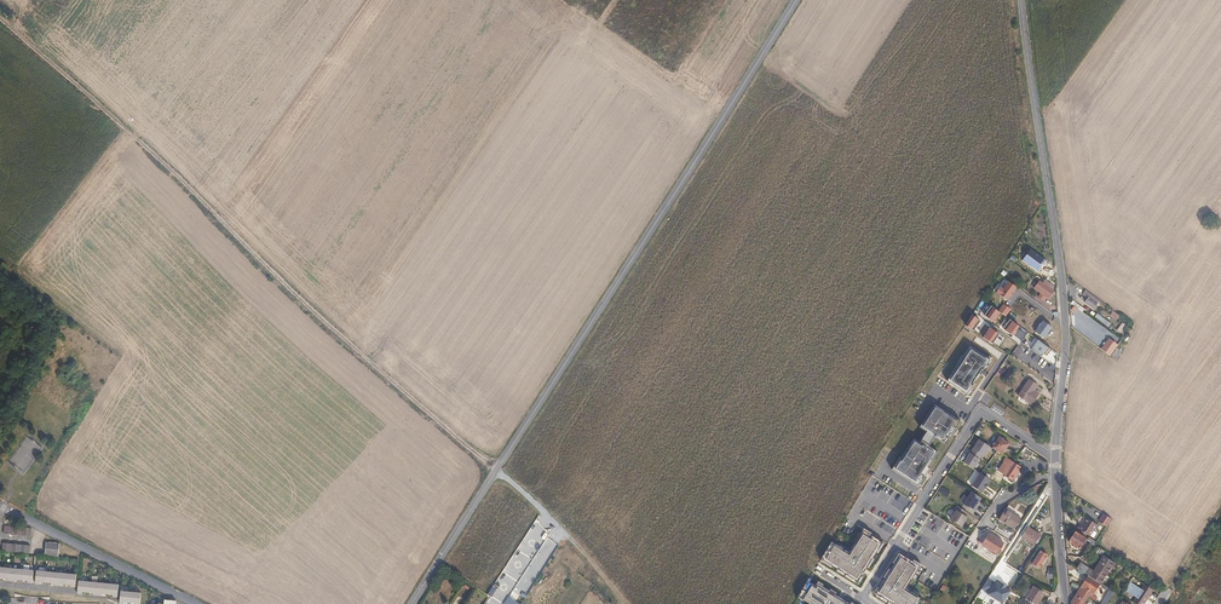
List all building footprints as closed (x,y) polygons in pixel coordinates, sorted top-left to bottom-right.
[(1045,260),(1038,255),(1034,259),(1037,262),(1042,265),(1045,260)] [(1043,283),(1053,290),(1055,286),(1046,279),(1043,283)] [(1055,292),(1053,290),(1043,283),(1040,281),(1037,285),(1043,290),(1041,293),(1034,288),(1030,295),(1037,300),(1039,296),(1045,300),(1047,297),(1050,299),(1052,295),(1053,296),(1055,292)] [(1005,302),(1015,289),(1007,283),(1002,290),(998,287),(994,294),(1005,302)] [(1100,300),(1085,289),(1083,293),(1088,297),(1085,302),(1094,308),(1100,300)] [(998,314),(990,308),(983,316),(992,323),(998,314)] [(1051,327),(1041,320),(1032,332),(1043,339),(1051,327)] [(1018,327),(1009,322),(1003,331),(1011,337),(1018,327)] [(1126,324),(1122,322),(1117,329),(1121,332),(1126,324)] [(996,335),(987,329),(981,338),(990,344),(996,335)] [(1118,345),(1112,340),(1108,345),(1114,350),(1118,345)] [(989,358),(969,345),(946,381),(966,394),(978,374),(989,358)] [(1037,385),(1029,380),(1019,395),(1029,403),(1033,398),(1035,399),(1039,393),(1034,390),(1037,385)] [(910,439),(889,471),(916,488),(925,474),(929,468),(926,467),(937,451),(928,446),(934,436),(943,442),(946,437),(948,439),(953,431),(959,421),(932,404),(919,425),(916,429),(912,435),(910,439)] [(1008,444),(997,438),(991,449),(1001,455),(1008,444)] [(990,447),(978,439),(975,443),(972,449),(983,456),(990,447)] [(979,459),(969,453),(966,458),(963,462),(973,468),(979,459)] [(1013,463),(1005,458),(1002,463),(996,472),(1003,476),(1012,482),(1016,476),(1014,475),(1017,471),(1019,467),(1013,463)] [(985,479),(978,475),(971,488),(981,494),(984,490),(985,490),(987,486),(986,485),(989,481),(985,479)] [(981,500),(972,494),(964,507),(974,513),(981,500)] [(968,514),(958,508),(956,512),(957,513),(952,523),(963,530),(968,520),(965,518),(968,514)] [(1020,518),(1005,508),(999,518),(1014,528),(1020,518)] [(1111,521),(1103,516),(1098,523),(1106,528),(1111,521)] [(1097,524),(1088,518),(1081,529),(1090,535),(1097,524)] [(1040,535),(1022,523),(1011,541),(1010,543),(1015,546),(1022,536),(1035,543),(1040,535)] [(32,529),(6,526),(5,534),(31,537),(32,529)] [(1086,539),(1076,531),(1069,542),(1079,549),(1086,539)] [(850,558),(831,546),(822,561),(825,562),(823,565),(833,571),(835,569),(839,572),(838,574),(854,584),(855,582),(859,585),(860,584),(862,585),(865,581),(863,579),(868,571),(870,572),(875,563),(874,562),(877,558),(878,559),(885,549),(878,544),(873,541),(874,539),(866,534),(850,558)] [(993,536),(990,535),(987,540),(988,541),(985,546),(999,555),(1006,544),(999,540),(999,539),(996,537),(996,538),(993,536)] [(59,544),(46,542),(45,555),(58,556),(59,544)] [(1091,551),(1092,548),(1095,544),(1091,542),(1087,548),(1091,551)] [(31,546),(4,543),(3,551),(30,554),(31,546)] [(1101,548),(1095,544),(1092,548),(1098,552),(1099,552),(1101,548)] [(1048,555),(1040,550),(1033,563),(1040,568),(1048,555)] [(1091,569),(1089,567),(1085,573),(1087,574),(1101,583),(1111,567),(1114,562),(1104,556),(1096,567),(1094,570),(1091,569)] [(899,559),(888,576),(875,596),(888,603),(921,603),(904,593),(918,570),(899,559)] [(1076,568),(1085,573),(1089,567),(1085,565),(1084,566),(1079,563),(1076,568)] [(12,569),(2,568),(1,578),(6,579),(5,581),(11,581),(12,569)] [(16,579),(22,580),(22,570),(12,569),(11,581),(15,582),(16,579)] [(22,570),(22,580),(27,581),(27,582),(27,583),(31,583),(32,571),(22,570)] [(39,582),(44,582),(45,572),(35,571),(34,583),(39,584),(39,582)] [(54,586),(56,573),(45,572),(44,582),(50,583),(49,585),(54,586)] [(59,584),(64,585),(66,574),(56,573),(54,586),(59,586),(59,584)] [(76,575),(66,574),(64,585),(70,585),(69,587),(74,588),(76,575)] [(1087,574),(1070,601),(1070,603),(1079,603),(1088,590),(1107,601),(1113,590),(1101,583),(1087,574)] [(81,592),(86,593),(88,582),(78,580),(77,588),(77,594),(81,594),(81,592)] [(826,591),(808,580),(797,599),(806,603),(848,603),(826,591)] [(96,596),(98,583),(88,582),(86,593),(92,594),(92,595),(96,596)] [(986,582),(979,592),(986,596),(985,597),(994,602),(992,603),(1003,603),(1009,594),(1003,590),(1005,588),(1000,586),(999,587),(994,584),(992,586),(986,582)] [(101,595),(107,595),(108,584),(98,583),(96,596),(101,596),(101,595)] [(108,584),(107,595),(112,596),(112,598),(116,598),(118,585),(108,584)] [(1153,589),(1145,584),(1141,590),(1149,595),(1153,589)] [(1026,599),(1034,603),(1038,603),(1045,593),(1034,586),(1032,590),(1030,593),(1027,591),(1023,597),(1026,599)] [(1149,595),(1141,590),(1137,597),(1145,602),(1149,595)] [(129,603),(130,592),(120,591),(119,598),(118,603),(123,603),(123,602),(129,603)] [(129,603),(135,603),(139,603),(140,594),(130,592),(129,603)]
